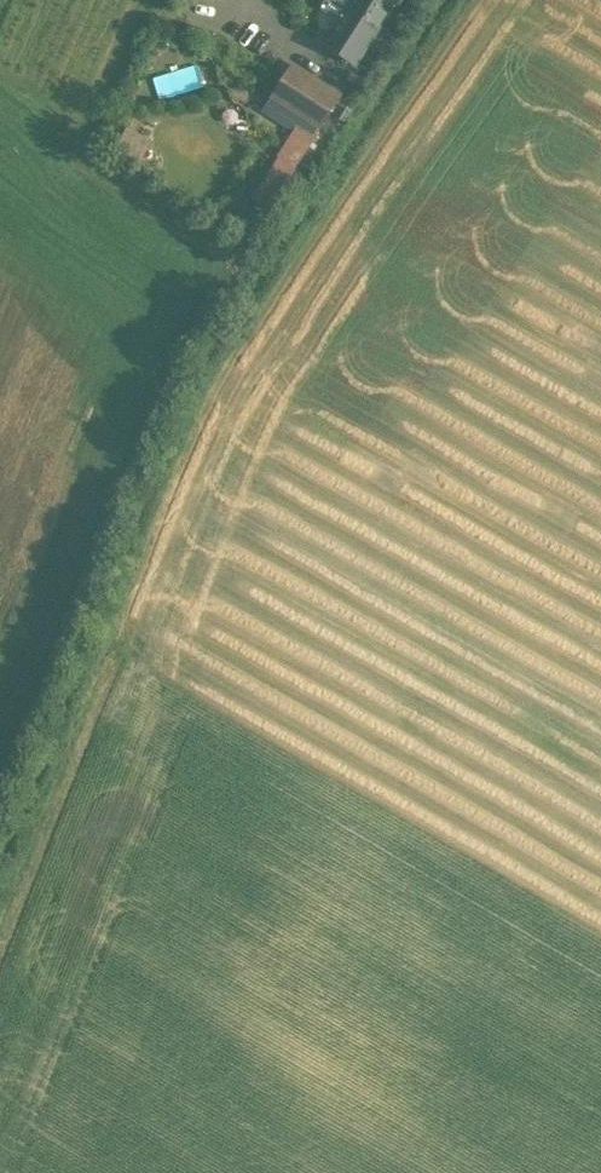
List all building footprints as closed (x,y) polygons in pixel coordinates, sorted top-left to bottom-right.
[(363,0),(357,0),(328,44),(357,63),(387,16),(363,0)] [(387,16),(397,0),(363,0),(387,16)] [(343,96),(297,66),(268,111),(315,140),(343,96)] [(113,151),(138,162),(149,138),(124,127),(113,151)]
